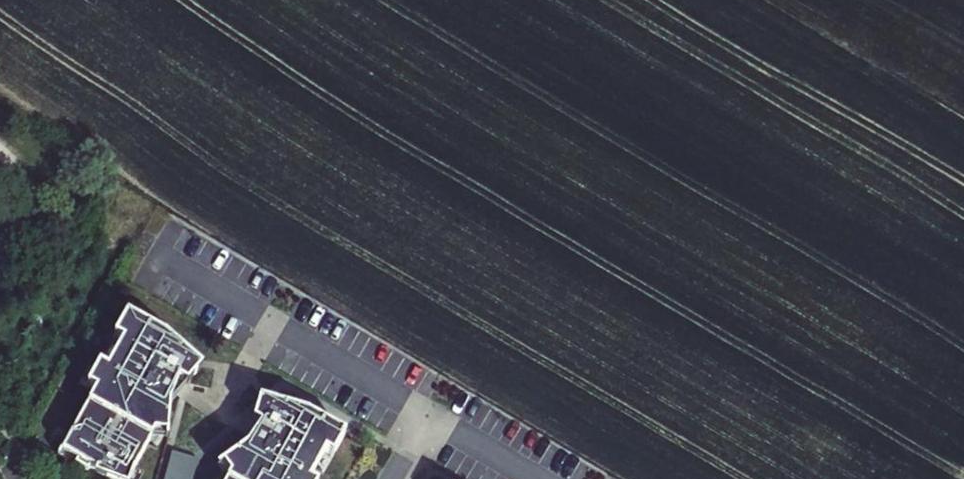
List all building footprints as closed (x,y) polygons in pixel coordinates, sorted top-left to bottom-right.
[(62,459),(89,476),(95,478),(143,478),(157,448),(171,448),(175,454),(174,418),(187,397),(200,398),(212,379),(176,348),(132,327),(116,352),(128,359),(115,379),(105,372),(89,399),(97,404),(62,459)] [(328,471),(340,478),(353,452),(312,424),(267,409),(258,429),(265,439),(253,461),(222,478),(324,478),(328,471)]
